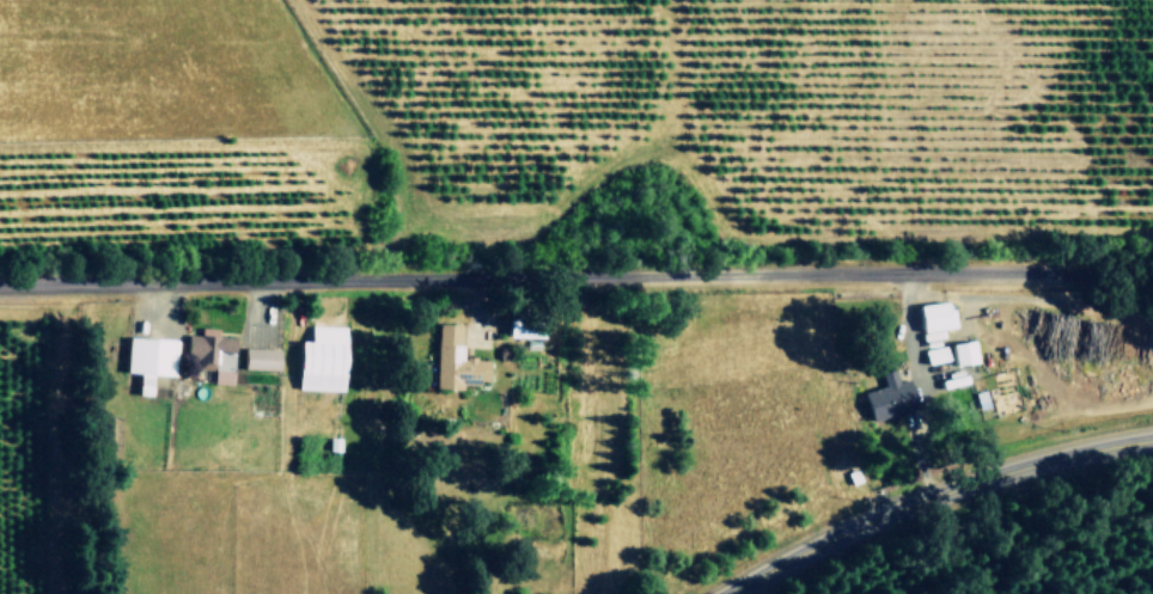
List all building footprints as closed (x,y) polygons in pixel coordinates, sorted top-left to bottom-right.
[(917,330),(953,328),(952,301),(916,303),(917,330)] [(508,317),(507,336),(538,336),(538,324),(522,324),(522,317),(508,317)] [(462,324),(436,323),(435,389),(461,389),(461,382),(489,382),(489,358),(462,358),(462,324)] [(345,390),(346,326),(309,325),(309,341),(301,341),(299,389),(345,390)] [(217,336),(218,329),(201,328),(201,335),(192,335),(190,368),(213,369),(213,383),(232,384),(235,337),(217,336)] [(174,374),(176,339),(127,337),(125,372),(141,372),(140,391),(151,392),(151,373),(174,374)] [(955,364),(977,361),(974,339),(951,343),(955,364)] [(923,350),(926,364),(948,359),(945,345),(923,350)] [(280,349),(244,348),(244,369),(279,370),(280,349)] [(864,391),(871,420),(917,408),(910,378),(896,381),(893,369),(881,372),(884,386),(864,391)]
